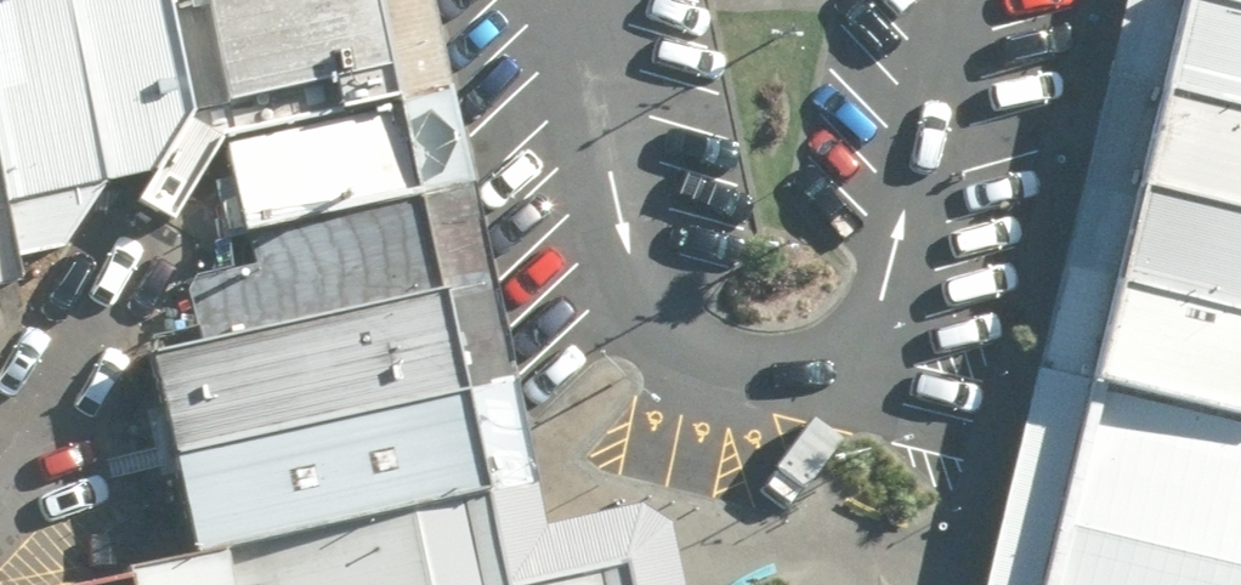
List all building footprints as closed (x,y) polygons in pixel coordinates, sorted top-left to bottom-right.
[(105,177),(66,0),(0,0),(0,124),(28,252),(65,244),(105,177)] [(195,110),(172,0),(66,0),(105,177),(163,165),(195,110)] [(144,197),(181,218),(230,133),(420,93),(400,0),(172,0),(195,110),(163,165),(144,197)] [(1170,84),(1240,102),(1240,8),(1211,0),(1190,0),(1170,84)] [(1145,185),(1240,208),(1240,102),(1170,84),(1145,185)] [(230,133),(253,232),(440,190),(420,93),(230,133)] [(28,252),(0,124),(0,282),(33,275),(28,252)] [(1123,276),(1240,303),(1240,208),(1145,185),(1123,276)] [(193,278),(210,342),(461,284),(440,190),(253,232),(258,262),(193,278)] [(1123,276),(1094,385),(1240,418),(1240,303),(1123,276)] [(158,354),(182,458),(486,388),(461,284),(210,342),(158,354)] [(1094,385),(1046,578),(1044,584),(1240,584),(1240,418),(1094,385)] [(506,485),(486,388),(182,458),(207,553),(506,485)] [(133,569),(63,584),(137,584),(133,569)]
